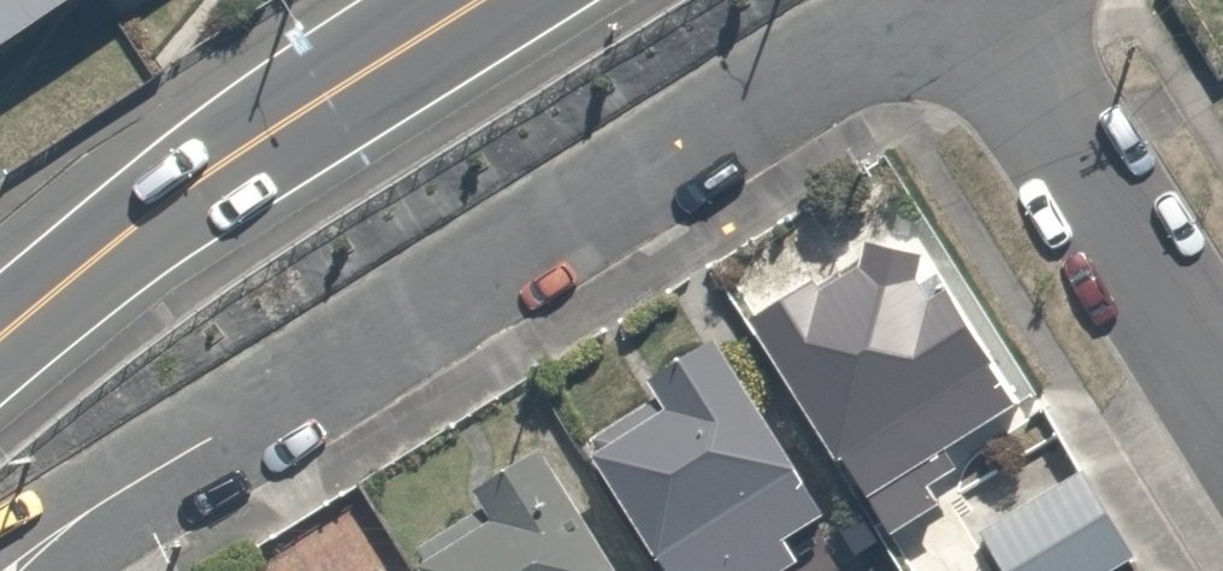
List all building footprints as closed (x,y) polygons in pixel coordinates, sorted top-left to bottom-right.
[(62,0),(0,0),(0,39),(62,0)] [(896,205),(740,309),(881,520),(968,463),(950,437),(1020,391),(896,205)] [(825,501),(713,321),(644,364),(661,391),(582,440),(663,570),(760,570),(792,551),(779,530),(825,501)] [(410,552),(424,570),(621,570),(521,438),(472,476),(487,495),(410,552)] [(1000,570),(1090,570),(1134,544),(1084,459),(973,525),(1000,570)] [(1141,561),(1125,570),(1147,570),(1141,561)]
